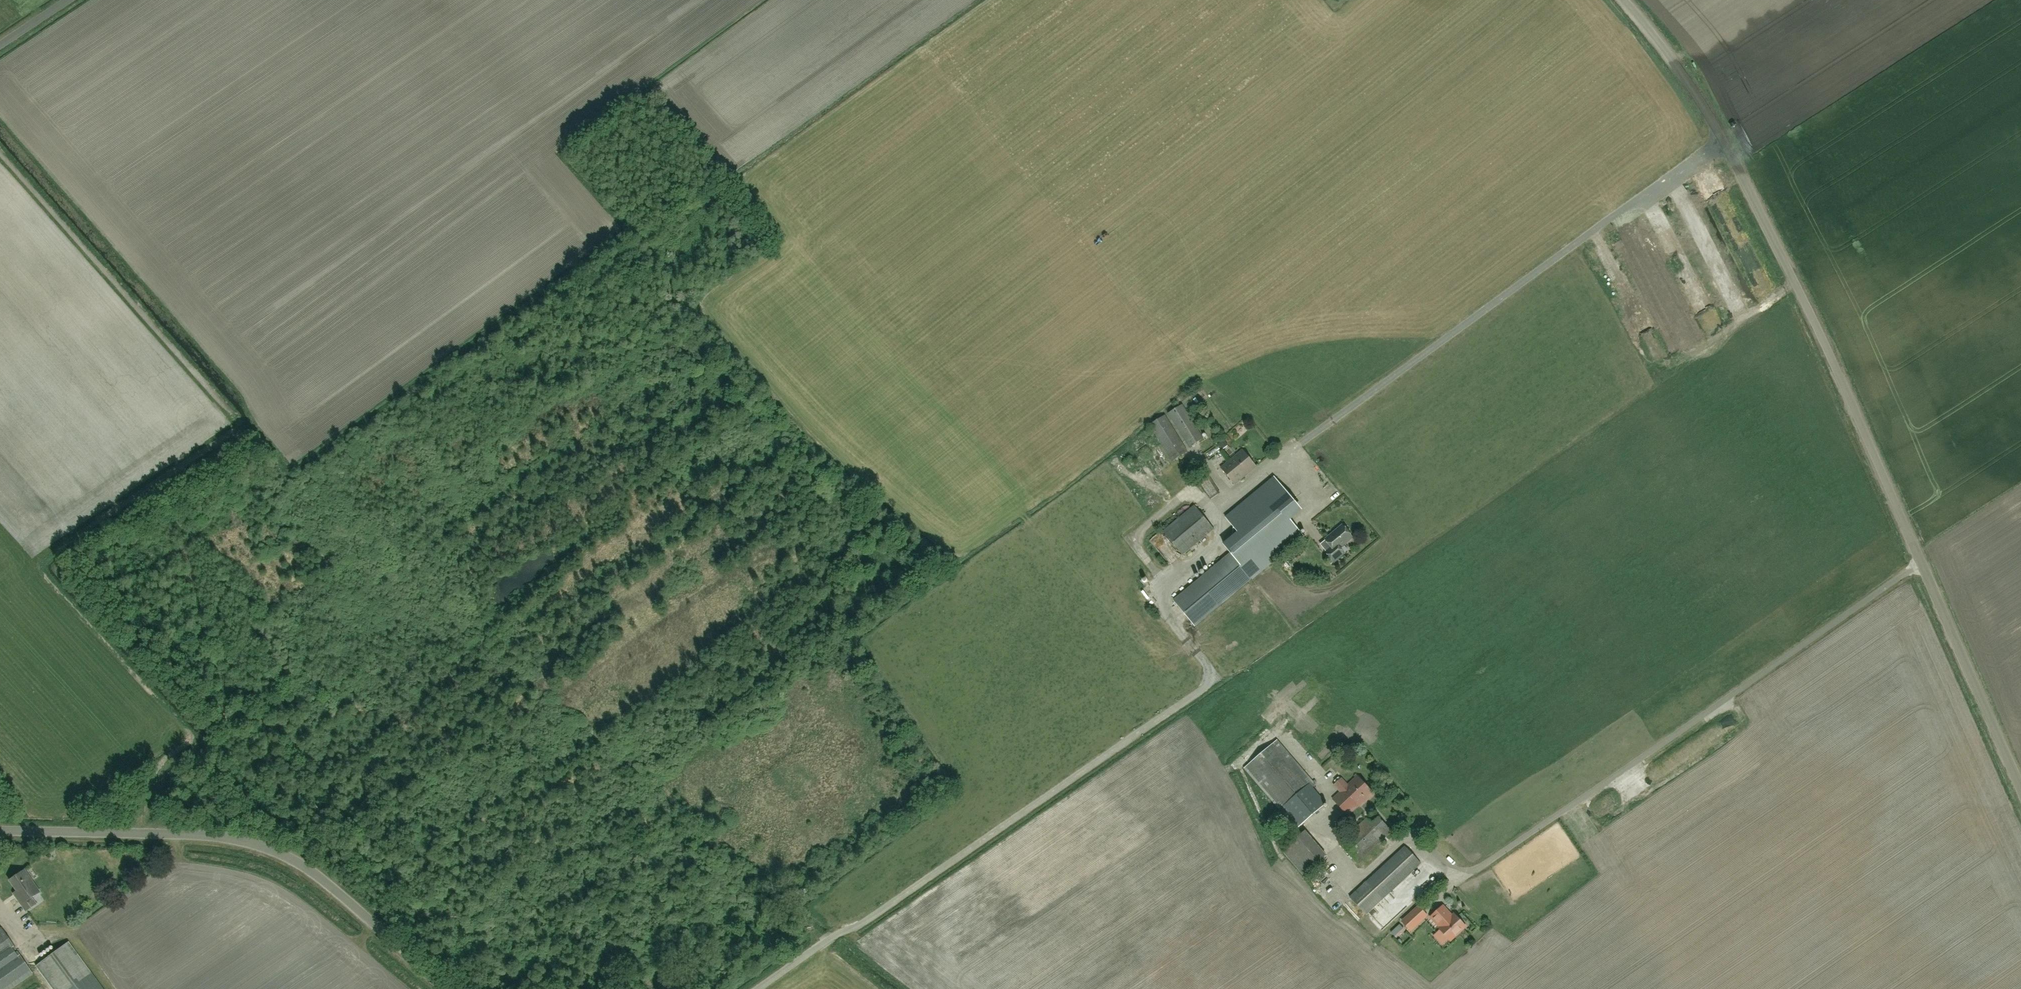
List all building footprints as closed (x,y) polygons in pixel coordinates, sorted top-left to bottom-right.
[(1168,414),(1189,448),(1203,439),(1182,405),(1168,414)] [(1165,416),(1150,425),(1172,461),(1188,452),(1165,416)] [(1224,440),(1218,444),(1222,450),(1229,445),(1224,440)] [(1235,485),(1257,467),(1243,450),(1221,468),(1235,485)] [(1291,505),(1271,481),(1222,522),(1235,537),(1220,550),(1227,558),(1174,601),(1195,626),(1303,536),(1283,512),(1291,505)] [(1183,555),(1214,529),(1195,506),(1164,532),(1183,555)] [(1353,537),(1343,525),(1326,540),(1332,547),(1326,552),(1334,562),(1345,553),(1340,548),(1353,537)] [(1147,575),(1142,580),(1147,586),(1153,581),(1147,575)] [(1146,597),(1151,593),(1147,586),(1141,590),(1146,597)] [(1185,647),(1192,656),(1202,647),(1195,639),(1185,647)] [(1684,698),(1689,708),(1706,699),(1701,689),(1684,698)] [(1729,732),(1736,726),(1733,722),(1726,729),(1729,732)] [(1297,828),(1327,804),(1310,784),(1312,783),(1276,741),(1246,767),(1297,828)] [(1341,792),(1333,799),(1348,815),(1359,805),(1360,807),(1374,794),(1357,776),(1348,785),(1342,778),(1335,785),(1341,792)] [(1650,812),(1668,801),(1664,794),(1646,805),(1650,812)] [(1358,863),(1392,831),(1378,817),(1372,823),(1367,818),(1339,843),(1358,863)] [(1303,875),(1327,855),(1305,830),(1282,851),(1303,875)] [(1365,914),(1421,863),(1405,846),(1350,897),(1365,914)] [(31,898),(39,893),(23,871),(9,881),(19,895),(16,898),(25,911),(35,905),(31,898)] [(1413,875),(1385,900),(1397,913),(1425,888),(1413,875)] [(1369,915),(1383,931),(1397,919),(1382,903),(1369,915)] [(1401,921),(1411,931),(1428,916),(1418,905),(1401,921)] [(1466,927),(1455,914),(1452,917),(1442,906),(1431,917),(1441,927),(1439,929),(1450,941),(1466,927)] [(0,929),(0,988),(10,988),(32,974),(1,928),(0,929)] [(1405,929),(1397,936),(1402,943),(1411,935),(1405,929)] [(36,966),(53,988),(102,988),(91,974),(68,943),(36,966)]
